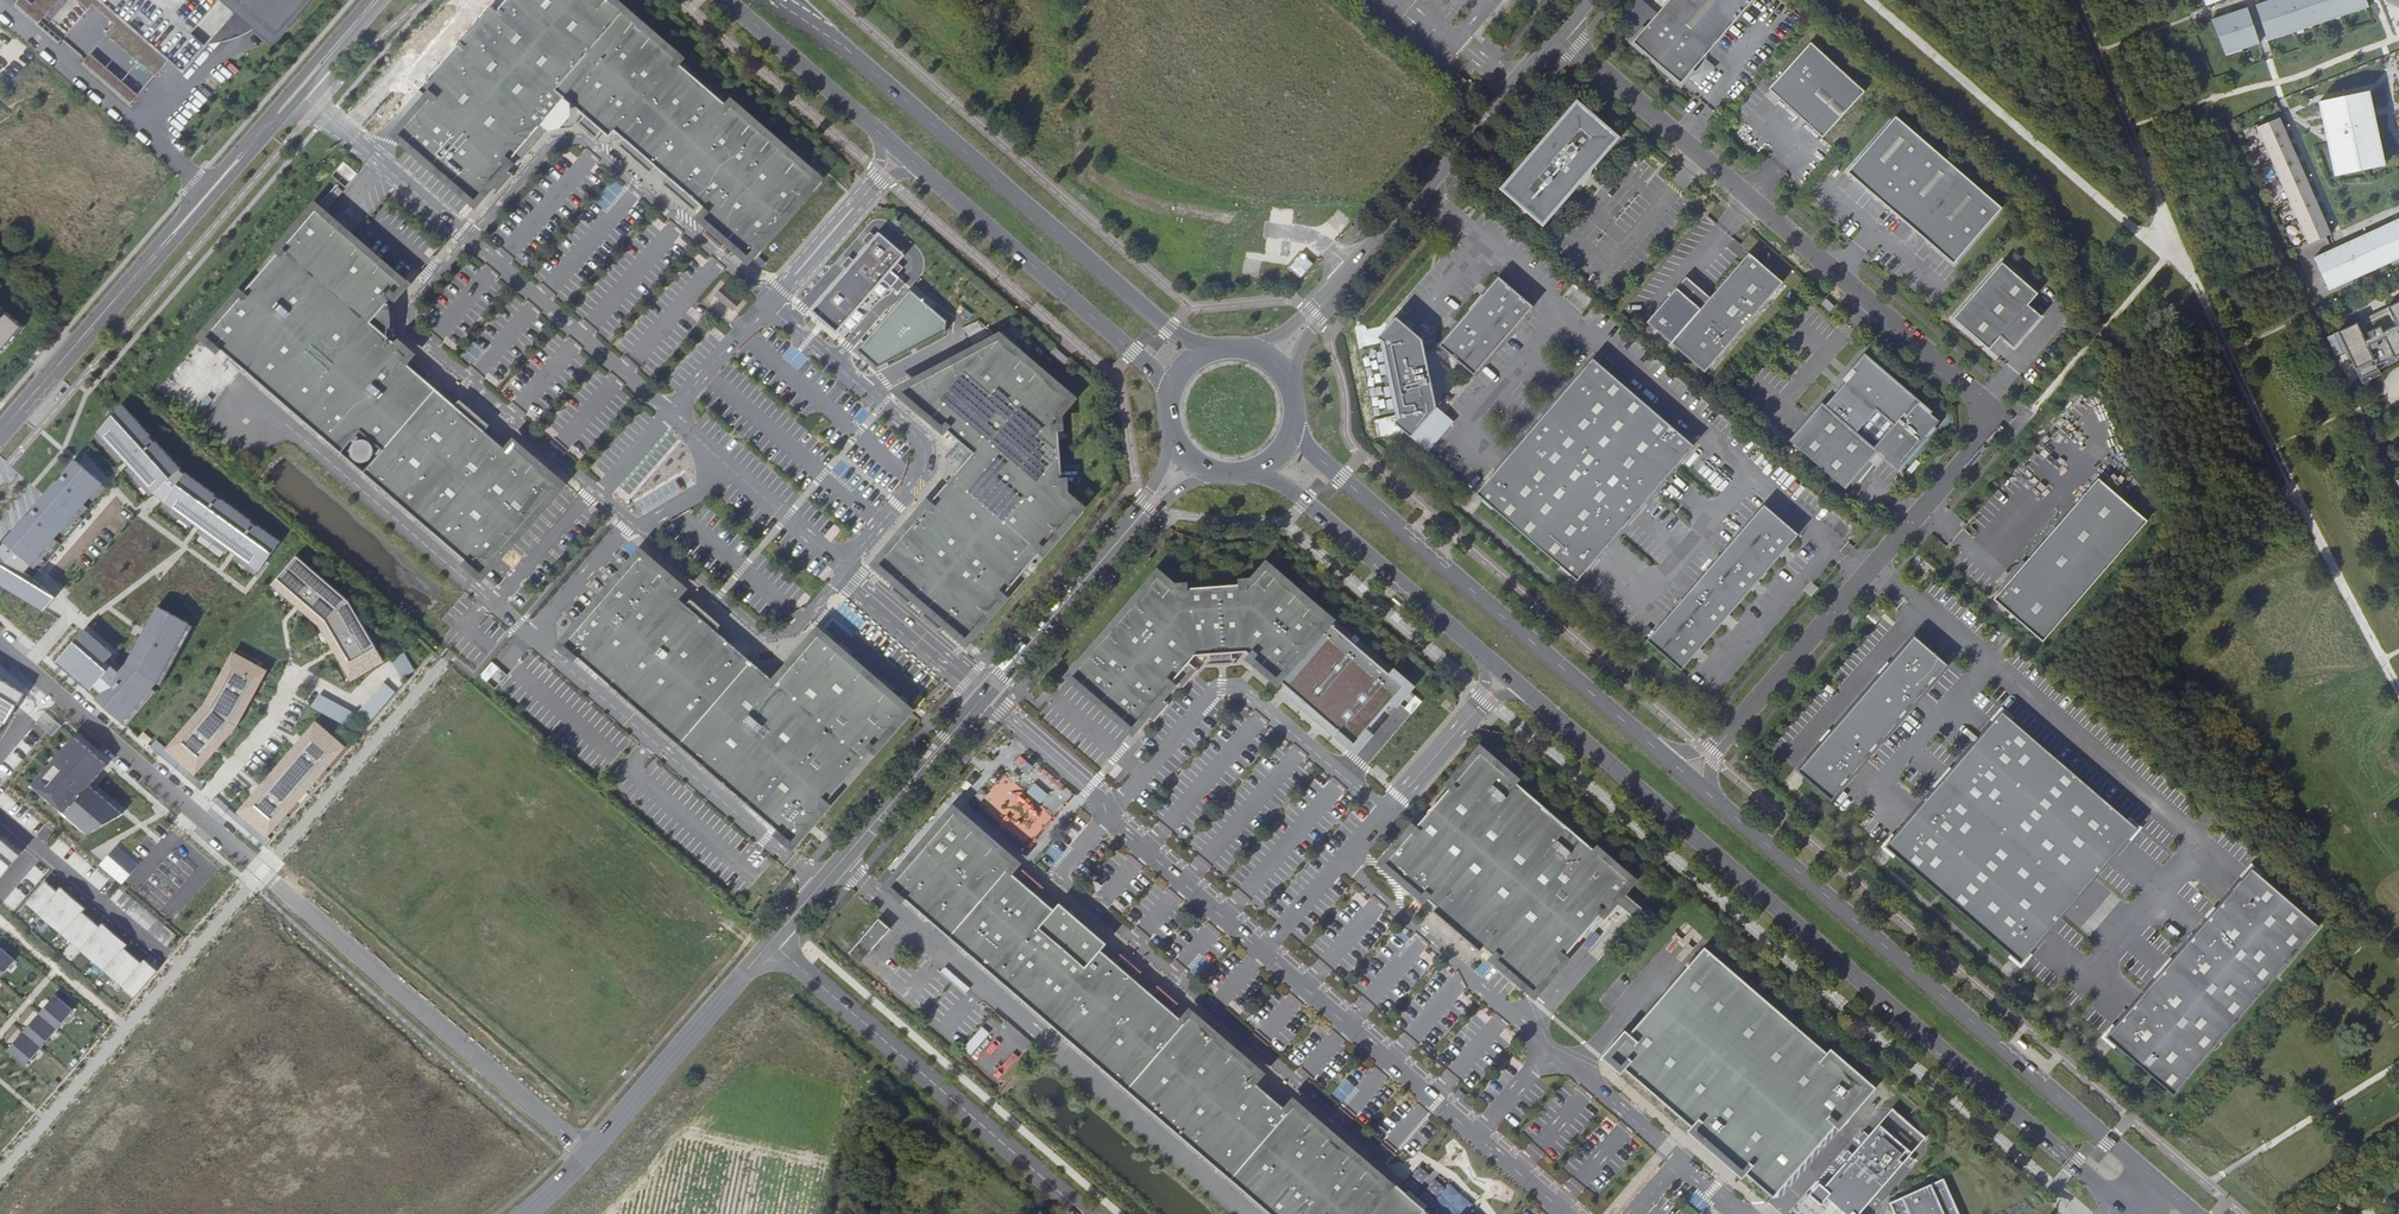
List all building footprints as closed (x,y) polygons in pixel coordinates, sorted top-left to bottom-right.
[(55,43),(60,38),(43,21),(64,0),(19,0),(15,4),(55,43)] [(184,75),(249,0),(98,0),(184,75)] [(308,0),(266,0),(290,21),(308,0)] [(816,179),(731,106),(729,108),(675,61),(677,59),(609,0),(606,0),(602,4),(597,0),(508,0),(498,12),(492,6),(418,91),(429,100),(398,135),(475,201),(514,156),(520,161),(548,129),(542,124),(564,98),(609,137),(614,131),(624,140),(619,146),(650,172),(655,166),(669,178),(664,184),(694,210),(699,204),(708,212),(702,218),(748,257),(816,179)] [(1657,11),(1642,0),(1638,0),(1626,16),(1644,29),(1657,11)] [(1633,43),(1681,84),(1754,0),(1670,0),(1633,43)] [(2256,3),(2268,32),(2270,38),(2365,0),(2263,0),(2256,3)] [(2248,6),(2213,20),(2225,49),(2228,56),(2262,42),(2260,35),(2248,6)] [(1811,43),(1769,89),(1822,139),(1865,92),(1811,43)] [(128,107),(137,98),(90,54),(81,64),(128,107)] [(2345,96),(2320,102),(2338,177),(2388,164),(2369,90),(2345,96)] [(1584,168),(1588,171),(1618,137),(1577,102),(1502,188),(1543,224),(1581,180),(1576,176),(1584,168)] [(1896,117),(1847,173),(1954,265),(2002,209),(1896,117)] [(2332,235),(2281,119),(2258,128),(2309,245),(2332,235)] [(343,162),(337,170),(350,179),(356,172),(343,162)] [(1584,168),(1576,176),(1581,180),(1588,171),(1584,168)] [(843,179),(840,182),(847,189),(851,185),(843,179)] [(851,185),(847,189),(860,200),(872,211),(875,207),(864,197),(851,185)] [(338,187),(330,195),(335,200),(342,191),(338,187)] [(330,196),(322,205),(327,208),(335,200),(330,196)] [(872,211),(880,217),(883,214),(875,207),(872,211)] [(315,209),(205,337),(481,575),(559,485),(514,446),(508,452),(484,431),(490,425),(459,399),(454,405),(403,361),(408,355),(389,339),(392,336),(394,336),(392,305),(391,306),(387,303),(403,285),(315,209)] [(2315,258),(2326,284),(2329,290),(2398,258),(2398,218),(2315,258)] [(875,241),(819,307),(845,330),(901,263),(875,241)] [(1647,322),(1705,373),(1783,283),(1749,254),(1710,298),(1686,277),(1647,322)] [(2002,263),(1953,319),(1989,350),(2001,337),(2014,349),(2042,317),(2028,306),(2038,294),(2002,263)] [(1498,276),(1439,345),(1474,375),(1533,307),(1498,276)] [(722,287),(715,295),(733,310),(740,303),(722,287)] [(911,291),(861,347),(879,365),(945,330),(946,320),(911,291)] [(1826,300),(1822,305),(1830,312),(1834,307),(1826,300)] [(28,326),(11,312),(8,316),(3,313),(7,308),(0,303),(0,358),(28,326)] [(1396,317),(1378,338),(1381,340),(1384,343),(1399,417),(1397,420),(1394,423),(1427,451),(1452,422),(1436,407),(1440,402),(1442,387),(1441,373),(1437,356),(1427,358),(1426,354),(1423,339),(1396,317)] [(2349,350),(2362,383),(2383,373),(2381,368),(2367,339),(2359,322),(2331,336),(2338,351),(2349,350)] [(2367,339),(2381,368),(2398,359),(2398,324),(2367,339)] [(877,564),(966,639),(1078,508),(1063,495),(1057,413),(1070,398),(999,339),(900,391),(973,453),(877,564)] [(1384,343),(1381,340),(1397,420),(1399,417),(1384,343)] [(797,367),(803,355),(788,347),(782,360),(797,367)] [(1055,347),(1050,353),(1064,365),(1069,360),(1055,347)] [(1435,351),(1426,354),(1427,358),(1437,356),(1441,373),(1444,373),(1442,363),(1435,351)] [(1920,402),(1865,355),(1852,370),(1855,372),(1846,383),(1825,406),(1822,404),(1790,441),(1846,489),(1878,452),(1885,458),(1885,459),(1899,472),(1929,438),(1927,436),(1935,427),(1939,422),(1918,404),(1920,402)] [(1583,369),(1543,415),(1546,417),(1527,438),(1525,436),(1485,483),(1487,485),(1478,495),(1575,579),(1584,568),(1586,570),(1626,524),(1624,522),(1642,501),(1645,503),(1685,456),(1682,454),(1692,444),(1595,360),(1585,371),(1583,369)] [(1852,369),(1842,380),(1846,383),(1855,372),(1852,370),(1852,369)] [(261,574),(282,544),(184,474),(119,398),(94,430),(161,503),(261,574)] [(1935,427),(1927,436),(1929,438),(1937,429),(1935,427)] [(81,454),(45,496),(0,547),(0,583),(42,612),(57,596),(29,578),(114,482),(81,454)] [(2097,478),(1992,600),(2042,642),(2146,521),(2097,478)] [(1764,505),(1646,641),(1681,671),(1798,535),(1764,505)] [(358,678),(385,660),(350,597),(296,551),(275,575),(328,621),(358,678)] [(640,555),(563,645),(791,843),(906,711),(818,634),(776,683),(716,631),(721,625),(690,599),(685,605),(674,595),(680,589),(640,555)] [(1173,590),(1158,576),(1071,676),(1132,728),(1195,656),(1246,652),(1277,679),(1328,621),(1267,568),(1253,584),(1173,590)] [(1807,594),(1811,597),(1818,588),(1814,585),(1807,594)] [(1665,608),(1670,603),(1658,591),(1653,596),(1665,608)] [(193,626),(157,609),(127,663),(120,671),(81,638),(57,666),(127,727),(162,686),(193,626)] [(1872,610),(1866,617),(1875,625),(1881,618),(1872,610)] [(737,635),(732,641),(745,652),(750,646),(737,635)] [(1797,771),(1831,800),(1948,665),(1914,636),(1797,771)] [(240,720),(266,669),(233,652),(209,701),(164,750),(190,775),(240,720)] [(406,652),(392,657),(400,677),(414,672),(406,652)] [(24,692),(0,678),(0,735),(24,692)] [(367,723),(396,692),(384,681),(355,713),(367,723)] [(312,707),(348,726),(356,713),(319,693),(312,707)] [(1448,700),(1445,704),(1453,711),(1456,707),(1448,700)] [(1885,847),(2021,963),(2137,828),(2002,712),(1885,847)] [(272,833),(345,750),(317,725),(244,809),(272,833)] [(1481,729),(1477,732),(1485,739),(1488,735),(1481,729)] [(80,735),(33,787),(67,816),(92,788),(113,764),(80,735)] [(1332,745),(1343,755),(1349,749),(1338,739),(1332,745)] [(1480,752),(1384,863),(1436,907),(1433,911),(1479,951),(1483,948),(1534,992),(1613,901),(1622,891),(1630,881),(1480,752)] [(1021,756),(1015,762),(1027,772),(1032,766),(1021,756)] [(1033,783),(1027,793),(1042,802),(1048,792),(1033,783)] [(87,835),(124,816),(92,788),(67,816),(87,835)] [(954,812),(923,848),(955,876),(986,840),(954,812)] [(20,849),(0,833),(0,873),(20,849)] [(960,923),(948,937),(1270,1213),(1363,1213),(1387,1186),(1355,1158),(1360,1152),(1330,1127),(1325,1133),(1293,1105),(1288,1112),(1251,1080),(1257,1073),(1238,1058),(1243,1052),(1213,1026),(1208,1032),(1190,1016),(1184,1023),(1100,951),(1106,944),(1059,903),(1053,910),(1008,871),(1013,864),(986,840),(955,876),(923,848),(890,886),(929,920),(941,907),(960,923)] [(123,884),(140,862),(117,844),(100,865),(123,884)] [(159,909),(195,870),(174,851),(138,890),(159,909)] [(2106,1037),(2173,1095),(2319,926),(2251,868),(2106,1037)] [(78,900),(55,882),(35,906),(57,925),(56,927),(76,943),(77,941),(98,958),(97,960),(116,976),(117,974),(135,988),(155,964),(138,950),(136,952),(120,939),(121,936),(97,916),(94,919),(75,903),(78,900)] [(1622,891),(1613,901),(1634,919),(1643,909),(1622,891)] [(960,923),(941,907),(929,920),(948,937),(960,923)] [(878,919),(849,953),(860,963),(890,929),(878,919)] [(1876,1084),(1700,946),(1608,1054),(1769,1191),(1876,1084)] [(14,961),(0,949),(0,976),(14,961)] [(24,1064),(72,1011),(58,998),(10,1051),(24,1064)] [(972,1052),(989,1033),(983,1028),(966,1046),(972,1052)] [(1880,1124),(1826,1187),(1821,1182),(1811,1194),(1823,1204),(1829,1197),(1848,1213),(1860,1213),(1913,1152),(1880,1124)] [(1945,1179),(1888,1204),(1892,1213),(1960,1213),(1945,1179)]
